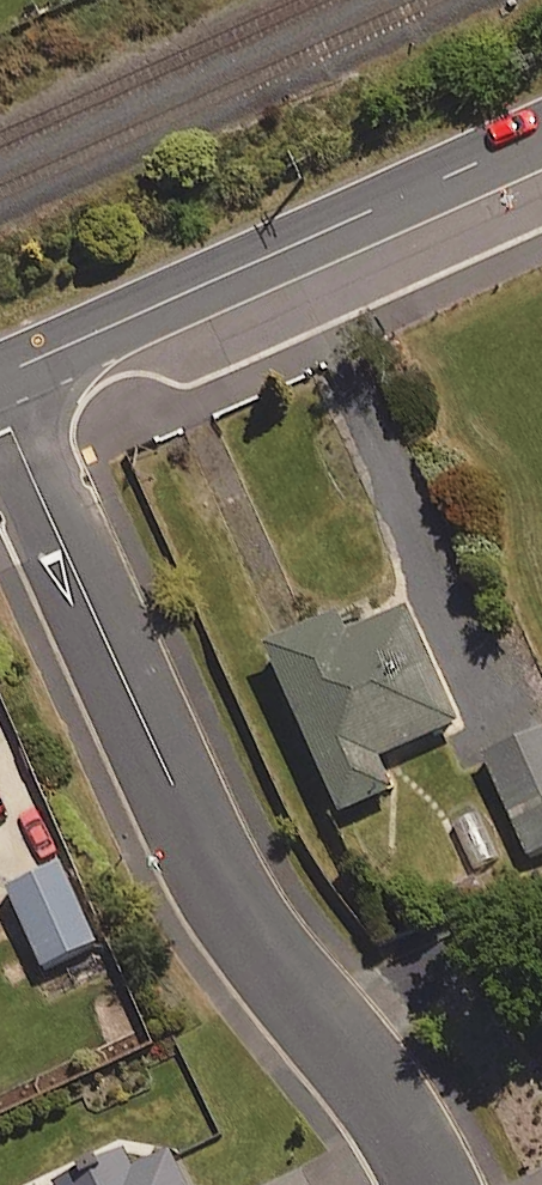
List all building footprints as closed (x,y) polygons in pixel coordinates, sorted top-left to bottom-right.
[(347,641),(340,625),(271,654),(340,819),(392,797),(378,762),(458,729),(410,615),(347,641)] [(530,859),(541,854),(541,739),(486,765),(530,859)] [(7,895),(41,973),(96,949),(62,871),(7,895)] [(59,1184),(189,1184),(175,1155),(135,1174),(125,1154),(59,1184)]
